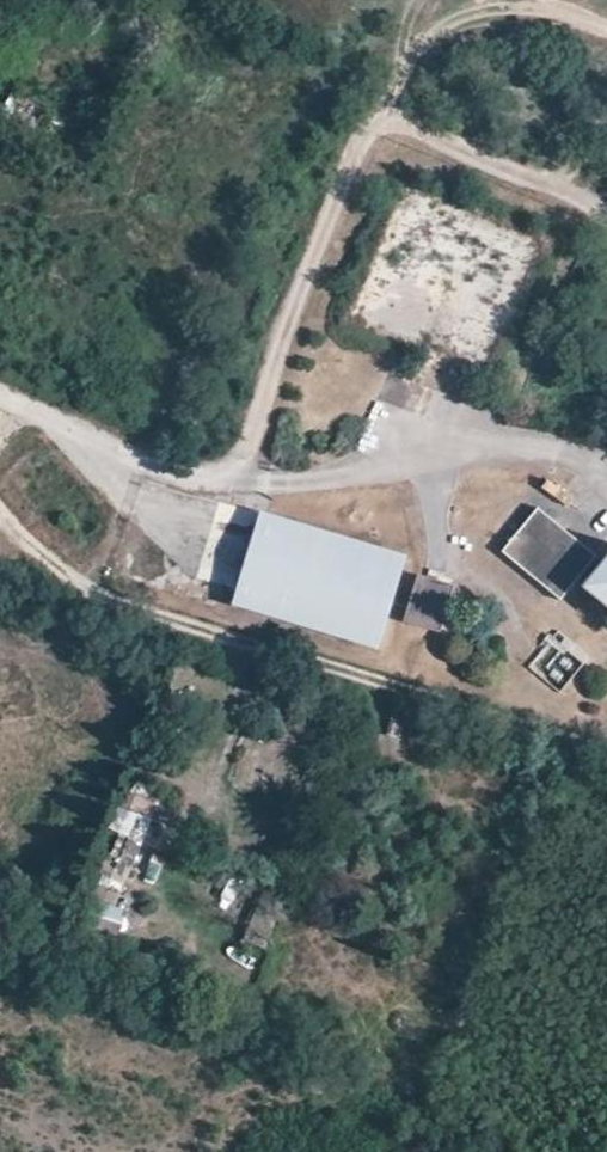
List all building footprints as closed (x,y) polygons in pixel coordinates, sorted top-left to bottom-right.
[(6,105),(37,121),(47,102),(16,86),(6,105)] [(595,556),(538,511),(503,555),(560,600),(595,556)] [(408,560),(262,516),(234,607),(380,652),(408,560)] [(579,589),(606,613),(606,556),(579,589)] [(417,578),(403,623),(440,635),(454,589),(417,578)] [(126,806),(122,804),(110,831),(122,836),(115,852),(135,861),(166,796),(137,783),(126,806)] [(292,969),(317,978),(333,933),(307,924),(292,969)]
